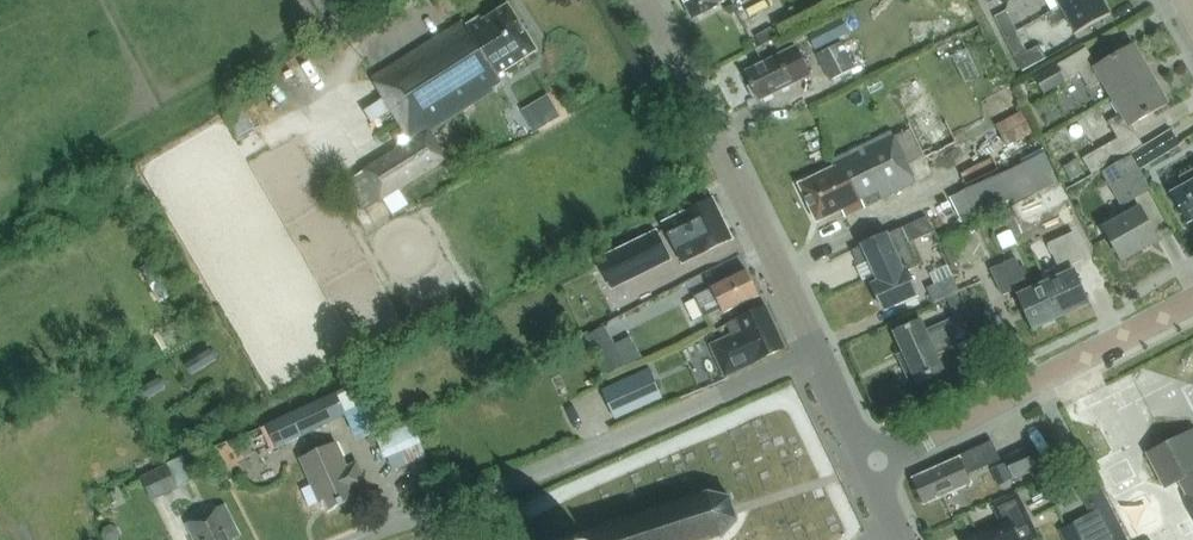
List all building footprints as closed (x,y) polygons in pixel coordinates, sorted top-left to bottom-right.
[(694,19),(720,6),(719,5),(730,0),(685,0),(694,19)] [(1062,7),(1048,15),(1054,26),(1068,18),(1077,34),(1111,14),(1103,0),(1074,0),(1062,7)] [(537,51),(509,6),(484,22),(482,18),(468,26),(465,22),(374,79),(413,142),(348,182),(366,211),(447,160),(429,132),(494,92),(492,89),(503,83),(499,76),(537,51)] [(996,17),(1007,39),(1018,32),(1007,12),(996,17)] [(947,18),(929,19),(930,34),(948,33),(947,18)] [(832,24),(839,39),(850,34),(843,19),(832,24)] [(772,28),(756,37),(760,45),(777,36),(772,28)] [(1027,52),(1018,32),(1007,39),(1022,70),(1047,58),(1040,45),(1027,52)] [(817,56),(830,81),(856,68),(842,43),(817,56)] [(797,47),(746,73),(760,101),(811,75),(797,47)] [(1046,93),(1067,81),(1081,73),(1090,89),(1105,81),(1114,97),(1151,76),(1134,47),(1098,68),(1087,48),(1058,65),(1037,77),(1046,93)] [(1168,105),(1151,76),(1114,97),(1124,114),(1109,122),(1119,139),(1084,159),(1093,174),(1143,145),(1132,126),(1168,105)] [(926,159),(958,143),(927,79),(895,94),(926,159)] [(1001,119),(1028,106),(1019,84),(991,97),(1001,119)] [(548,124),(560,117),(548,95),(535,102),(548,124)] [(819,223),(843,211),(847,218),(867,208),(866,208),(918,183),(894,132),(832,162),(835,168),(828,172),(826,169),(816,174),(817,177),(800,185),(819,223)] [(1142,167),(1179,145),(1171,132),(1134,154),(1142,167)] [(1124,205),(1130,215),(1105,229),(1123,261),(1159,241),(1136,199),(1150,191),(1132,158),(1105,172),(1124,206),(1124,205)] [(1180,177),(1186,188),(1173,195),(1189,223),(1191,223),(1190,222),(1192,220),(1192,169),(1180,177)] [(966,191),(951,199),(963,222),(978,214),(966,191)] [(664,223),(684,264),(733,239),(713,199),(664,223)] [(880,282),(874,285),(886,312),(920,296),(909,271),(921,266),(910,243),(935,232),(928,217),(863,246),(863,248),(865,247),(880,282)] [(613,289),(671,260),(657,231),(599,260),(613,289)] [(1048,284),(1063,317),(1090,305),(1073,265),(1086,259),(1074,233),(1049,244),(1060,269),(1056,267),(1046,272),(1044,276),(1048,284)] [(954,270),(971,263),(959,236),(942,243),(954,270)] [(1032,291),(1017,259),(992,270),(1003,296),(1017,290),(1035,330),(1063,317),(1048,284),(1032,291)] [(748,271),(712,288),(713,289),(695,297),(705,317),(722,309),(724,313),(760,296),(748,271)] [(928,288),(934,304),(960,292),(954,277),(928,288)] [(588,328),(615,315),(606,298),(580,311),(588,328)] [(727,376),(785,349),(766,308),(728,325),(734,337),(713,346),(727,376)] [(945,370),(937,353),(956,344),(957,347),(973,340),(962,315),(946,322),(947,323),(939,326),(941,329),(929,334),(923,321),(896,333),(908,361),(901,364),(910,385),(945,370)] [(588,336),(610,375),(627,365),(605,327),(588,336)] [(663,397),(652,370),(604,392),(616,418),(663,397)] [(347,416),(354,432),(377,421),(360,383),(336,393),(347,416)] [(278,448),(347,416),(336,393),(267,425),(278,448)] [(388,436),(402,469),(438,454),(425,421),(388,436)] [(1150,453),(1167,488),(1181,481),(1189,496),(1186,498),(1192,512),(1192,431),(1150,453)] [(993,443),(960,457),(960,459),(915,479),(926,504),(972,484),(968,474),(1000,460),(993,443)] [(367,483),(359,463),(348,468),(337,444),(302,460),(313,486),(319,484),(331,510),(355,499),(351,490),(367,483)] [(1016,479),(1042,467),(1032,445),(1006,457),(1016,479)] [(168,466),(142,479),(153,501),(179,488),(168,466)] [(1100,487),(1085,495),(1095,515),(1077,524),(1085,539),(1127,539),(1100,487)] [(709,495),(594,531),(597,539),(720,539),(723,539),(739,520),(733,501),(709,495)] [(1015,530),(1031,523),(1018,496),(996,506),(1004,522),(965,539),(1020,539),(1015,530)] [(233,539),(241,535),(226,505),(188,524),(196,539),(233,539)] [(117,527),(106,526),(101,535),(105,539),(117,539),(120,534),(117,527)]
